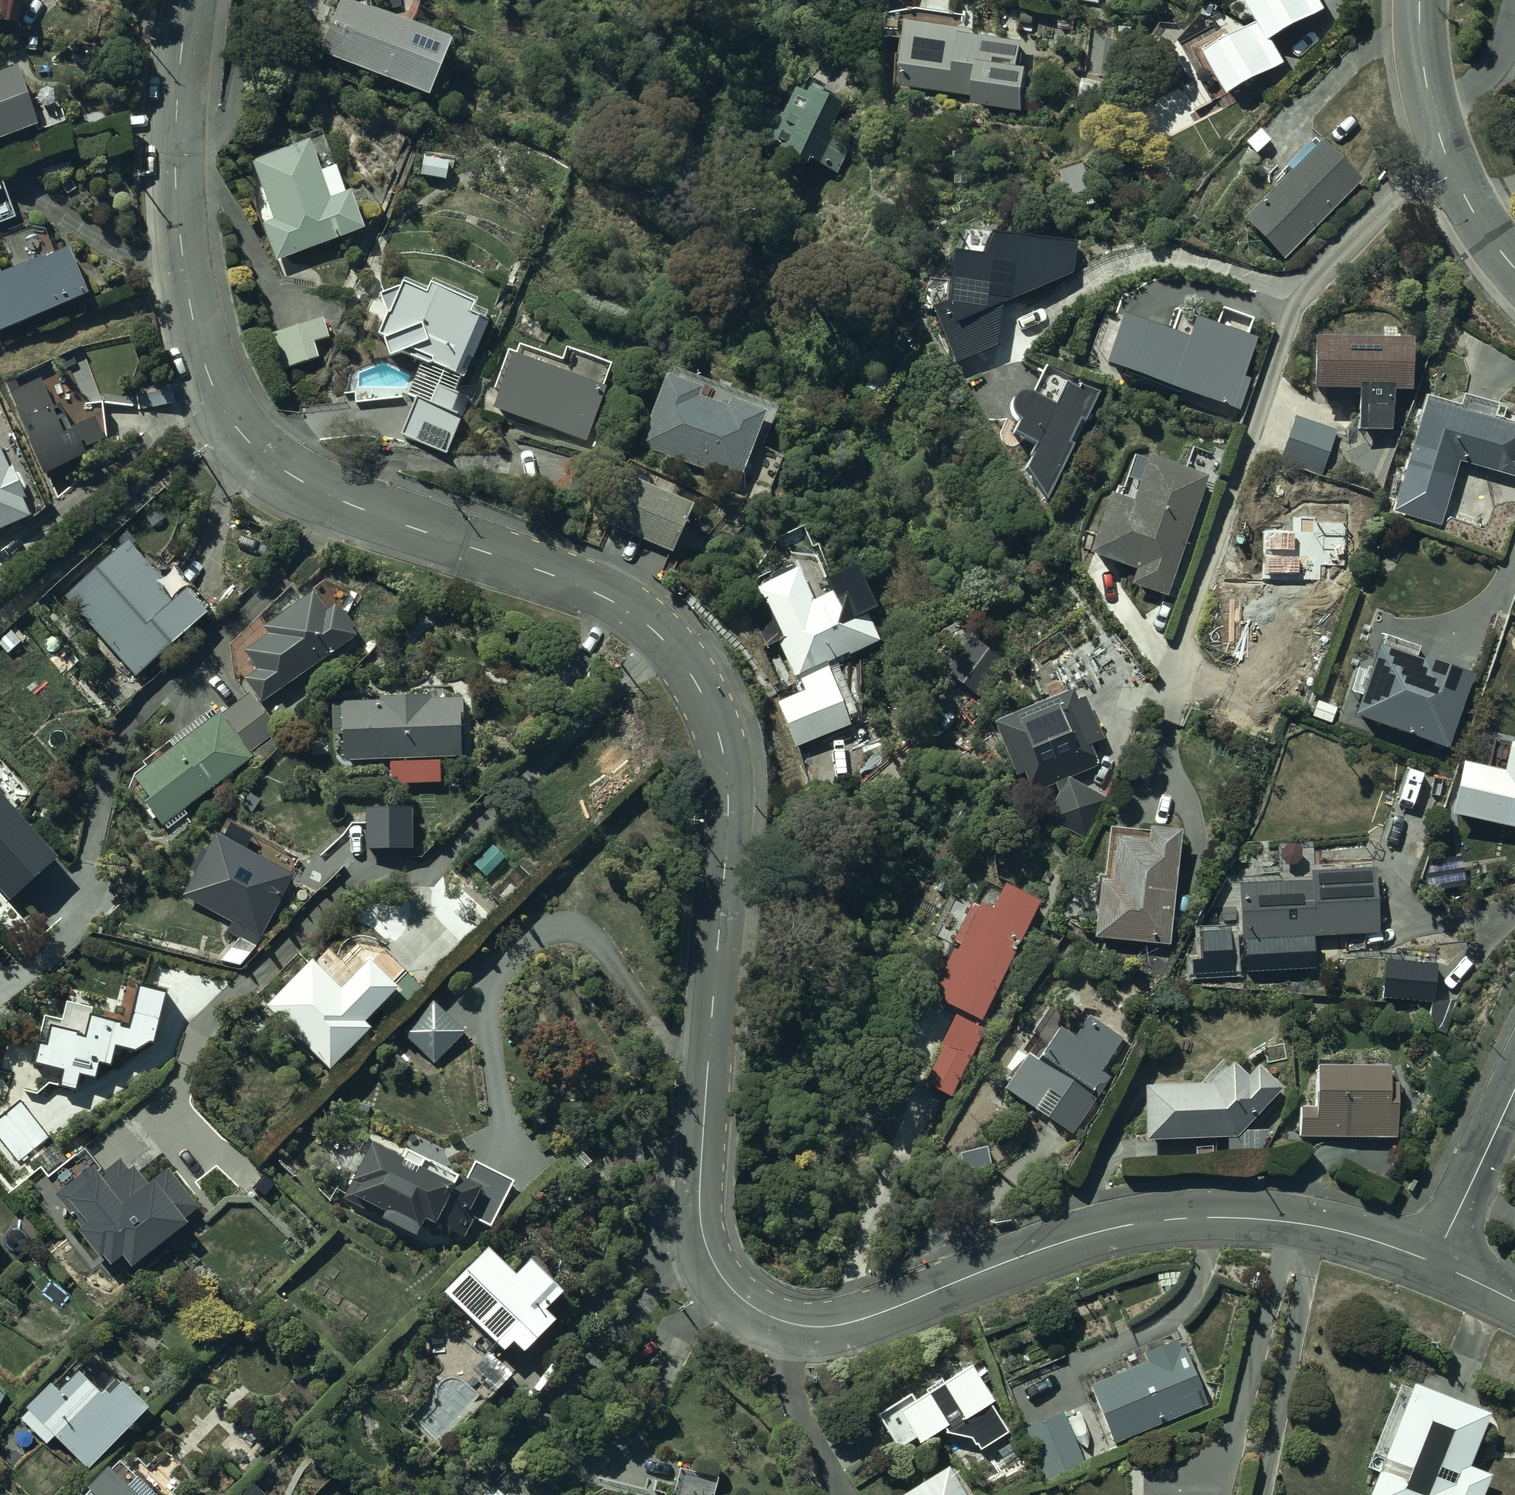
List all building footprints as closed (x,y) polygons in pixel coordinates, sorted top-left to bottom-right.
[(9,30),(15,0),(0,0),(0,29),(9,30)] [(1318,0),(1255,0),(1256,2),(1247,6),(1260,30),(1233,44),(1228,34),(1195,51),(1208,77),(1202,80),(1215,104),(1286,67),(1272,42),(1326,12),(1318,0)] [(450,54),(341,4),(320,55),(427,105),(450,54)] [(974,111),(1023,115),(1026,75),(1019,74),(1022,43),(977,39),(977,36),(906,30),(901,91),(975,98),(974,111)] [(20,74),(0,80),(0,143),(38,132),(20,74)] [(804,107),(793,102),(782,126),(776,123),(764,148),(777,154),(774,160),(804,175),(807,169),(836,176),(847,151),(826,141),(837,116),(806,102),(804,107)] [(1363,176),(1320,134),(1242,213),(1284,255),(1363,176)] [(318,180),(307,147),(252,165),(272,223),(263,226),(276,263),(361,234),(349,198),(344,200),(335,174),(318,180)] [(454,160),(424,155),(421,179),(445,182),(446,174),(452,175),(454,160)] [(0,276),(0,337),(88,300),(70,255),(2,280),(0,276)] [(427,294),(404,285),(398,301),(378,307),(385,326),(378,343),(385,346),(382,348),(388,363),(402,359),(421,367),(408,398),(416,402),(400,440),(445,456),(467,402),(453,397),(459,382),(463,384),(488,322),(473,315),(477,306),(430,287),(427,294)] [(327,342),(321,322),(271,338),(281,371),(317,360),(313,347),(327,342)] [(1097,356),(1110,361),(1105,375),(1238,415),(1247,384),(1243,383),(1255,343),(1196,325),(1189,346),(1121,325),(1117,339),(1104,335),(1097,356)] [(1411,348),(1314,347),(1314,397),(1358,397),(1358,436),(1391,437),(1392,398),(1411,398),(1411,348)] [(516,349),(511,363),(493,411),(585,444),(602,396),(612,370),(565,354),(561,365),(516,349)] [(673,374),(669,385),(664,383),(639,448),(738,486),(763,422),(740,413),(744,402),(673,374)] [(73,438),(64,441),(42,381),(9,393),(21,425),(29,422),(36,442),(29,444),(42,480),(87,463),(84,454),(107,446),(98,422),(71,433),(73,438)] [(1084,428),(1099,398),(1081,390),(1078,397),(1062,391),(1052,413),(1030,404),(1029,404),(1027,404),(1026,403),(1025,403),(1023,403),(1022,404),(1021,404),(1019,404),(1018,405),(1017,406),(1016,406),(1014,407),(1013,408),(1013,409),(1012,410),(1011,411),(1010,412),(1010,413),(1009,415),(1009,416),(1009,417),(1008,419),(1008,420),(1008,421),(1009,423),(1009,424),(1009,425),(1010,427),(1011,428),(1011,429),(1012,430),(1013,431),(1014,432),(1015,433),(1011,443),(1033,453),(1029,464),(1030,464),(1024,478),(1046,509),(1074,449),(1070,447),(1080,426),(1084,428)] [(1425,406),(1400,494),(1446,507),(1458,464),(1514,480),(1514,431),(1425,406)] [(1322,476),(1336,433),(1294,421),(1281,463),(1322,476)] [(1209,473),(1147,451),(1130,497),(1109,489),(1087,551),(1135,567),(1130,581),(1166,594),(1209,473)] [(0,454),(0,535),(29,523),(21,503),(25,501),(15,476),(10,478),(0,454)] [(672,557),(689,517),(617,488),(601,528),(672,557)] [(177,607),(128,549),(67,599),(136,681),(207,621),(188,598),(177,607)] [(766,652),(779,646),(801,694),(778,705),(799,752),(853,727),(827,671),(877,648),(866,623),(874,619),(857,581),(849,577),(830,584),(827,591),(831,598),(812,607),(796,573),(754,593),(760,606),(747,612),(766,652)] [(324,621),(311,602),(263,634),(267,640),(243,655),(257,676),(245,684),(261,708),(354,641),(349,634),(352,633),(342,619),(338,622),(333,615),(324,621)] [(1003,665),(970,642),(946,676),(979,700),(1003,665)] [(1446,756),(1472,683),(1425,668),(1424,673),(1413,669),(1418,655),(1384,644),(1380,657),(1377,656),(1353,725),(1446,756)] [(276,729),(248,692),(222,711),(249,748),(276,729)] [(1089,731),(1072,696),(992,734),(1015,782),(1022,778),(1029,792),(1031,791),(1035,799),(1098,769),(1089,750),(1103,744),(1095,729),(1089,731)] [(1337,707),(1317,701),(1311,721),(1331,728),(1337,707)] [(458,759),(457,704),(429,705),(429,702),(380,703),(380,707),(329,708),(330,739),(341,739),(341,762),(458,759)] [(159,831),(252,759),(220,718),(134,784),(150,804),(142,810),(159,831)] [(1493,745),(1487,777),(1462,772),(1451,822),(1514,834),(1514,755),(1513,754),(1514,749),(1493,745)] [(439,788),(439,768),(388,770),(389,789),(439,788)] [(0,801),(0,894),(11,906),(58,868),(0,801)] [(417,845),(417,815),(364,816),(364,854),(412,854),(412,845),(417,845)] [(194,878),(182,900),(230,925),(225,934),(244,943),(248,934),(260,940),(291,880),(257,863),(268,843),(233,825),(223,846),(214,842),(208,855),(202,852),(190,876),(194,878)] [(1099,888),(1094,941),(1170,948),(1180,837),(1148,834),(1147,849),(1114,846),(1110,889),(1099,888)] [(1379,952),(1375,873),(1311,877),(1312,886),(1303,886),(1302,881),(1242,884),(1242,891),(1239,891),(1242,944),(1339,939),(1340,954),(1379,952)] [(1038,909),(1004,895),(991,921),(972,912),(953,950),(959,953),(955,960),(952,959),(931,1001),(959,1015),(941,1050),(942,1051),(925,1087),(951,1100),(984,1033),(978,1030),(1038,909)] [(1434,968),(1385,966),(1384,1003),(1430,1005),(1430,1021),(1448,1028),(1461,1002),(1433,993),(1434,968)] [(309,967),(265,1013),(328,1073),(366,1032),(363,1029),(394,996),(366,969),(340,997),(309,967)] [(165,996),(137,989),(127,1033),(117,1031),(118,1026),(88,1018),(84,1039),(74,1037),(75,1033),(49,1027),(44,1048),(36,1046),(33,1060),(63,1066),(59,1084),(74,1087),(77,1073),(93,1077),(96,1063),(108,1065),(112,1048),(134,1053),(147,1045),(152,1045),(165,996)] [(463,1037),(434,1007),(403,1037),(433,1067),(463,1037)] [(1027,1058),(1003,1095),(1072,1138),(1130,1046),(1088,1020),(1075,1041),(1060,1032),(1039,1065),(1027,1058)] [(1152,1093),(1143,1094),(1146,1145),(1237,1141),(1282,1094),(1258,1072),(1248,1083),(1233,1069),(1230,1073),(1221,1065),(1196,1092),(1185,1093),(1185,1085),(1151,1088),(1152,1093)] [(1388,1075),(1316,1075),(1316,1115),(1299,1115),(1298,1141),(1385,1142),(1397,1127),(1397,1091),(1388,1091),(1388,1075)] [(6,1110),(0,1121),(0,1148),(31,1164),(47,1131),(6,1110)] [(589,1181),(607,1163),(589,1144),(571,1161),(589,1181)] [(352,1206),(383,1220),(379,1229),(415,1245),(421,1230),(448,1242),(450,1237),(463,1243),(472,1221),(491,1230),(513,1181),(473,1163),(464,1185),(402,1155),(399,1162),(369,1149),(350,1192),(357,1195),(352,1206)] [(98,1189),(91,1179),(57,1204),(89,1242),(86,1244),(101,1263),(117,1250),(129,1265),(185,1220),(156,1186),(143,1197),(134,1186),(126,1185),(116,1174),(98,1189)] [(514,1284),(487,1257),(444,1298),(501,1358),(511,1349),(522,1361),(552,1332),(543,1323),(560,1307),(526,1272),(514,1284)] [(1176,1347),(1143,1361),(1147,1370),(1089,1394),(1112,1447),(1205,1408),(1183,1356),(1180,1357),(1176,1347)] [(511,1383),(486,1357),(472,1370),(498,1396),(511,1383)] [(1008,1439),(990,1407),(970,1375),(915,1409),(909,1400),(876,1420),(897,1455),(915,1444),(919,1450),(940,1438),(972,1442),(980,1456),(1008,1439)] [(59,1401),(49,1392),(26,1415),(28,1417),(21,1424),(45,1449),(53,1441),(87,1475),(146,1416),(122,1392),(109,1405),(104,1400),(101,1404),(78,1381),(59,1401)] [(1488,1422),(1413,1392),(1373,1494),(1486,1494),(1492,1481),(1469,1472),(1488,1422)] [(1063,1417),(1022,1435),(1042,1483),(1084,1465),(1063,1417)] [(136,1483),(127,1493),(105,1474),(86,1494),(149,1494),(136,1483)] [(946,1478),(918,1494),(957,1494),(946,1478)]
